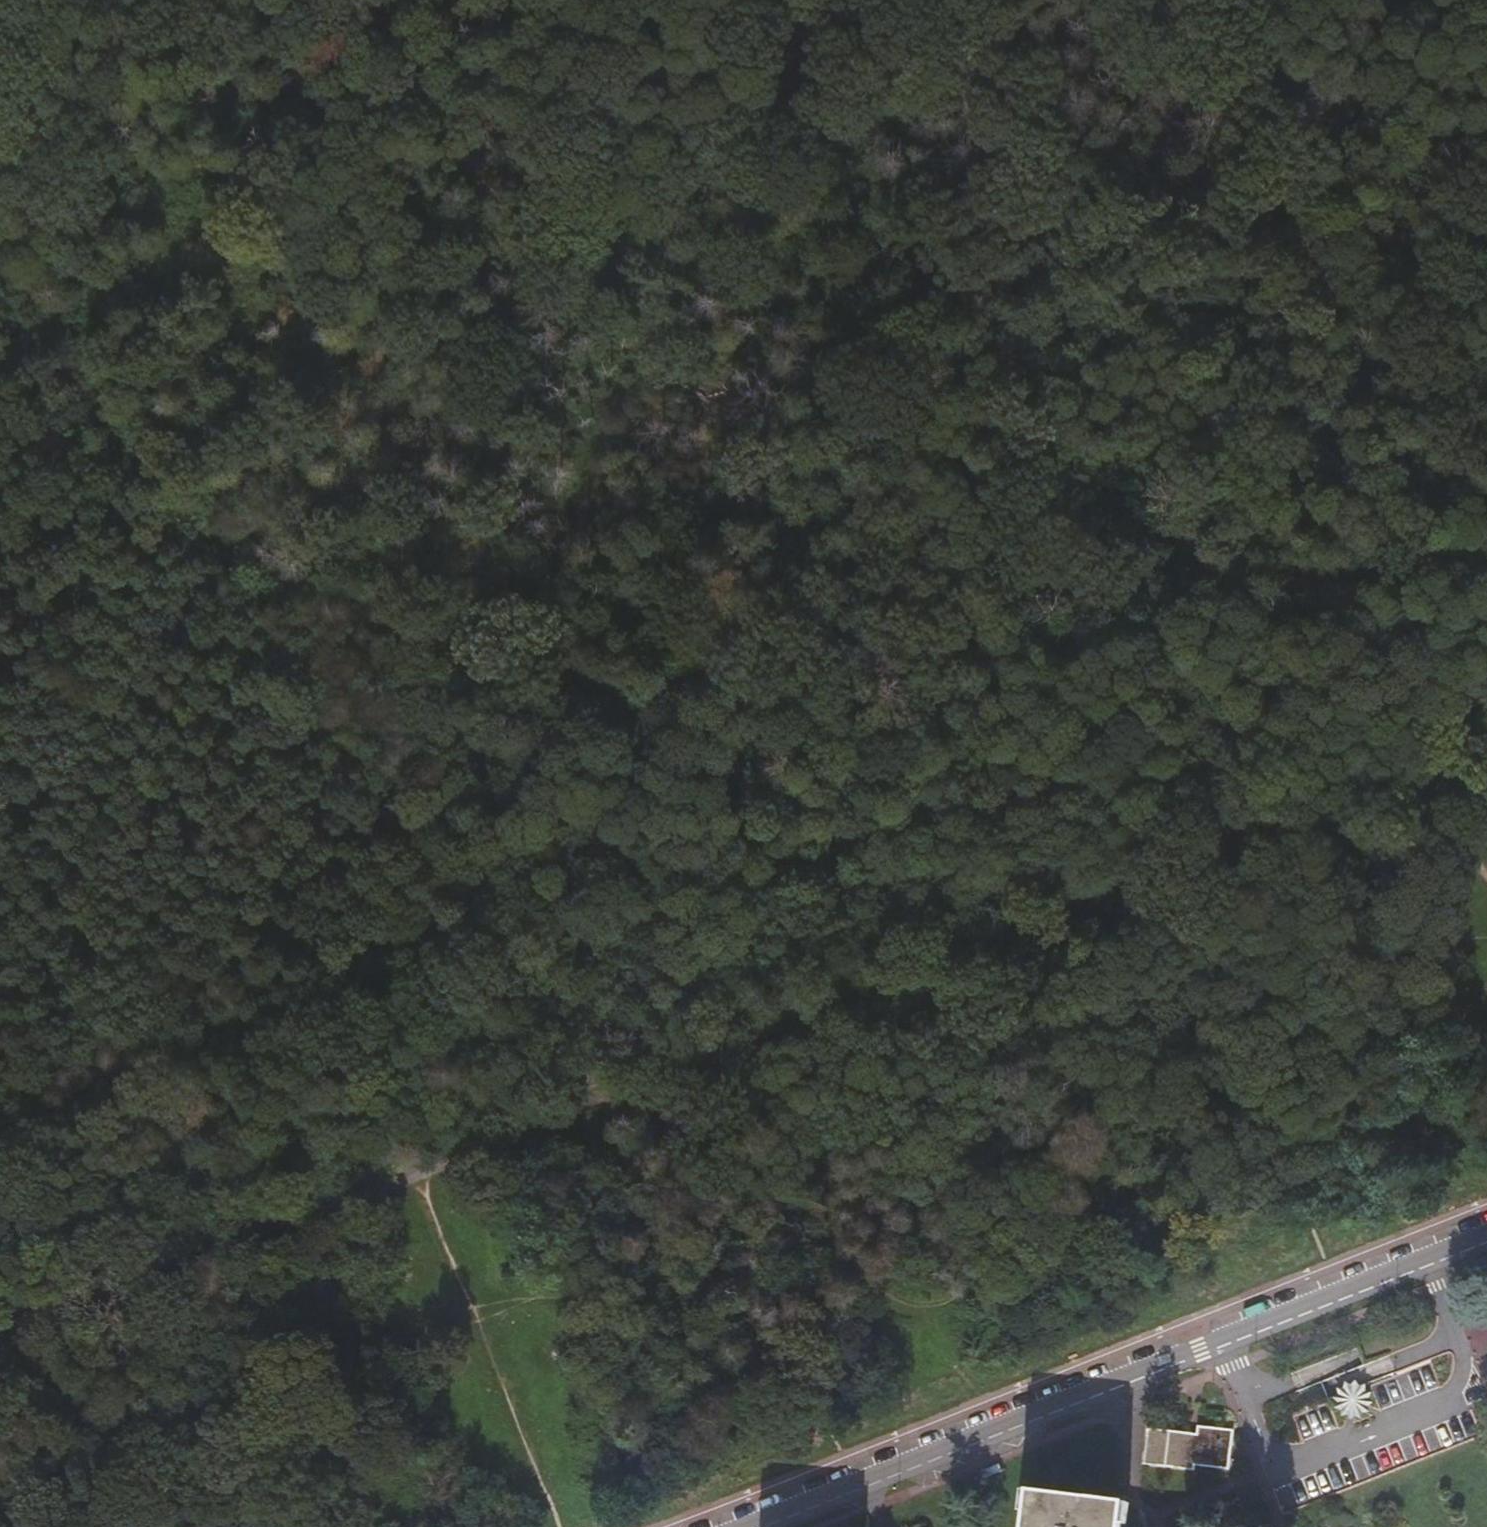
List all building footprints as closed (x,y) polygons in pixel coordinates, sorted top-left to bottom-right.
[(1363,1420),(1372,1390),(1345,1381),(1335,1411),(1363,1420)] [(1191,1437),(1138,1432),(1136,1462),(1188,1466),(1188,1461),(1222,1464),(1225,1434),(1192,1432),(1191,1437)] [(1131,1509),(1035,1501),(1033,1526),(1130,1526),(1131,1509)]
